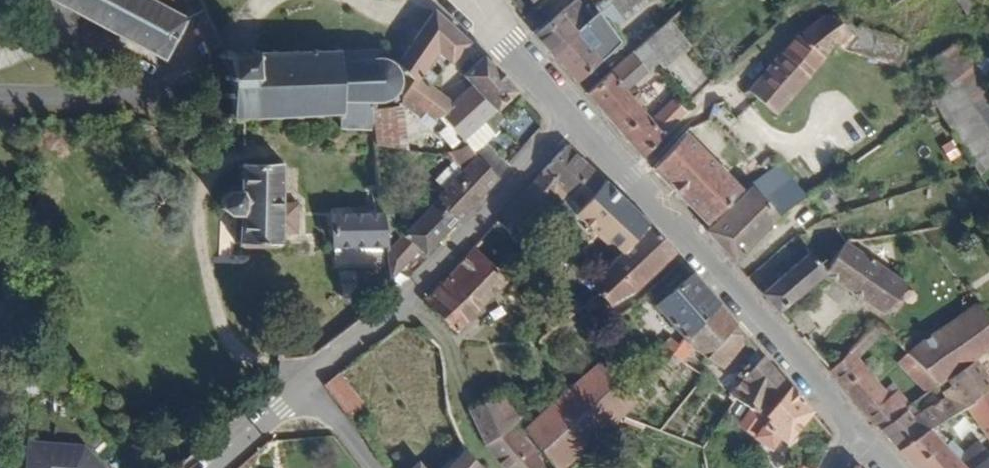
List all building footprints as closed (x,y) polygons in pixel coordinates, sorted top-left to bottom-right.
[(158,65),(181,26),(198,15),(190,0),(39,0),(158,65)] [(604,0),(577,0),(587,12),(604,0)] [(910,8),(921,0),(903,0),(910,8)] [(565,8),(528,38),(546,58),(570,37),(561,25),(573,16),(565,8)] [(582,27),(592,19),(587,12),(576,21),(582,27)] [(570,37),(546,58),(571,86),(595,64),(585,51),(593,44),(603,56),(614,47),(592,19),(582,27),(570,37)] [(670,19),(665,23),(671,30),(665,36),(682,55),(691,47),(670,19)] [(777,57),(804,80),(829,52),(844,56),(849,38),(824,19),(792,40),(777,57)] [(392,79),(406,90),(413,84),(434,60),(446,67),(458,49),(428,20),(392,62),(392,77),(392,79)] [(665,23),(581,98),(638,161),(681,112),(670,101),(646,123),(621,93),(660,58),(669,67),(682,55),(665,36),(671,30),(665,23)] [(844,56),(889,66),(894,47),(849,38),(844,56)] [(933,70),(946,89),(972,69),(957,50),(933,70)] [(777,57),(743,96),(770,117),(804,80),(777,57)] [(370,62),(222,63),(221,133),(334,130),(335,149),(372,147),(370,116),(391,114),(392,79),(392,77),(370,77),(370,62)] [(490,117),(505,96),(470,62),(451,83),(463,95),(490,117)] [(958,146),(985,128),(988,134),(988,92),(972,69),(946,89),(931,99),(958,146)] [(402,102),(433,130),(446,113),(413,84),(406,90),(402,102)] [(442,138),(492,185),(501,173),(482,154),(490,143),(476,133),(490,117),(463,95),(446,113),(433,130),(442,138)] [(705,108),(686,129),(701,143),(713,131),(704,123),(710,116),(705,108)] [(972,171),(988,159),(988,134),(985,128),(958,146),(972,171)] [(679,136),(647,170),(701,226),(734,193),(679,136)] [(434,208),(463,233),(498,193),(492,185),(442,138),(446,154),(465,171),(434,208)] [(564,149),(540,175),(564,198),(566,197),(588,174),(564,149)] [(765,157),(755,165),(766,176),(775,168),(765,157)] [(640,225),(588,174),(566,197),(577,206),(573,215),(593,235),(600,229),(618,250),(640,225)] [(564,198),(540,175),(494,224),(513,241),(553,200),(558,205),(564,198)] [(279,180),(236,179),(236,205),(223,215),(222,227),(225,233),(239,241),(238,263),(280,262),(280,248),(295,246),(294,217),(279,216),(279,180)] [(770,196),(762,205),(774,219),(802,200),(787,183),(780,189),(769,179),(761,185),(770,196)] [(748,189),(705,231),(703,234),(729,264),(774,219),(762,205),(748,189)] [(417,262),(433,268),(463,233),(434,208),(387,263),(392,291),(417,262)] [(666,253),(640,225),(618,250),(591,288),(604,303),(624,295),(666,253)] [(335,258),(386,257),(382,226),(333,227),(335,258)] [(845,248),(824,275),(822,278),(880,317),(901,284),(845,248)] [(502,281),(471,249),(421,303),(453,335),(455,334),(502,281)] [(765,298),(761,302),(777,320),(822,278),(824,275),(807,257),(771,289),(766,285),(760,292),(765,298)] [(713,307),(685,275),(653,308),(684,339),(713,307)] [(713,307),(684,339),(701,357),(731,327),(713,307)] [(910,362),(916,369),(937,393),(952,381),(981,360),(988,355),(988,330),(975,314),(910,362)] [(731,327),(701,357),(717,366),(742,339),(731,327)] [(871,328),(867,333),(872,337),(876,331),(871,328)] [(656,351),(658,354),(665,360),(669,356),(676,349),(666,340),(656,351)] [(850,351),(831,372),(846,389),(844,391),(866,418),(889,400),(885,394),(850,351)] [(658,354),(622,394),(629,400),(665,360),(658,354)] [(665,360),(629,400),(631,402),(658,422),(698,378),(669,356),(665,360)] [(784,386),(758,356),(722,396),(741,411),(755,420),(784,386)] [(952,381),(955,387),(986,367),(981,360),(952,381)] [(523,435),(553,467),(564,467),(631,402),(629,400),(622,394),(595,364),(523,435)] [(885,435),(902,453),(931,434),(952,419),(988,393),(988,372),(986,367),(955,387),(962,397),(948,406),(945,402),(917,424),(910,416),(885,435)] [(916,369),(906,377),(926,401),(937,393),(916,369)] [(365,407),(339,375),(326,386),(352,418),(365,407)] [(808,410),(784,386),(755,420),(741,411),(732,427),(767,444),(773,435),(781,440),(808,410)] [(889,400),(866,418),(882,437),(885,435),(910,416),(915,413),(893,388),(885,394),(889,400)] [(952,419),(960,431),(971,423),(988,444),(988,393),(952,419)] [(492,402),(468,423),(487,452),(509,431),(513,427),(492,402)] [(487,452),(502,467),(541,467),(542,467),(509,431),(487,452)] [(902,453),(915,467),(981,467),(988,462),(988,458),(979,445),(957,462),(931,434),(902,453)] [(31,442),(30,467),(102,467),(86,446),(31,442)] [(466,456),(456,467),(477,467),(466,456)]
